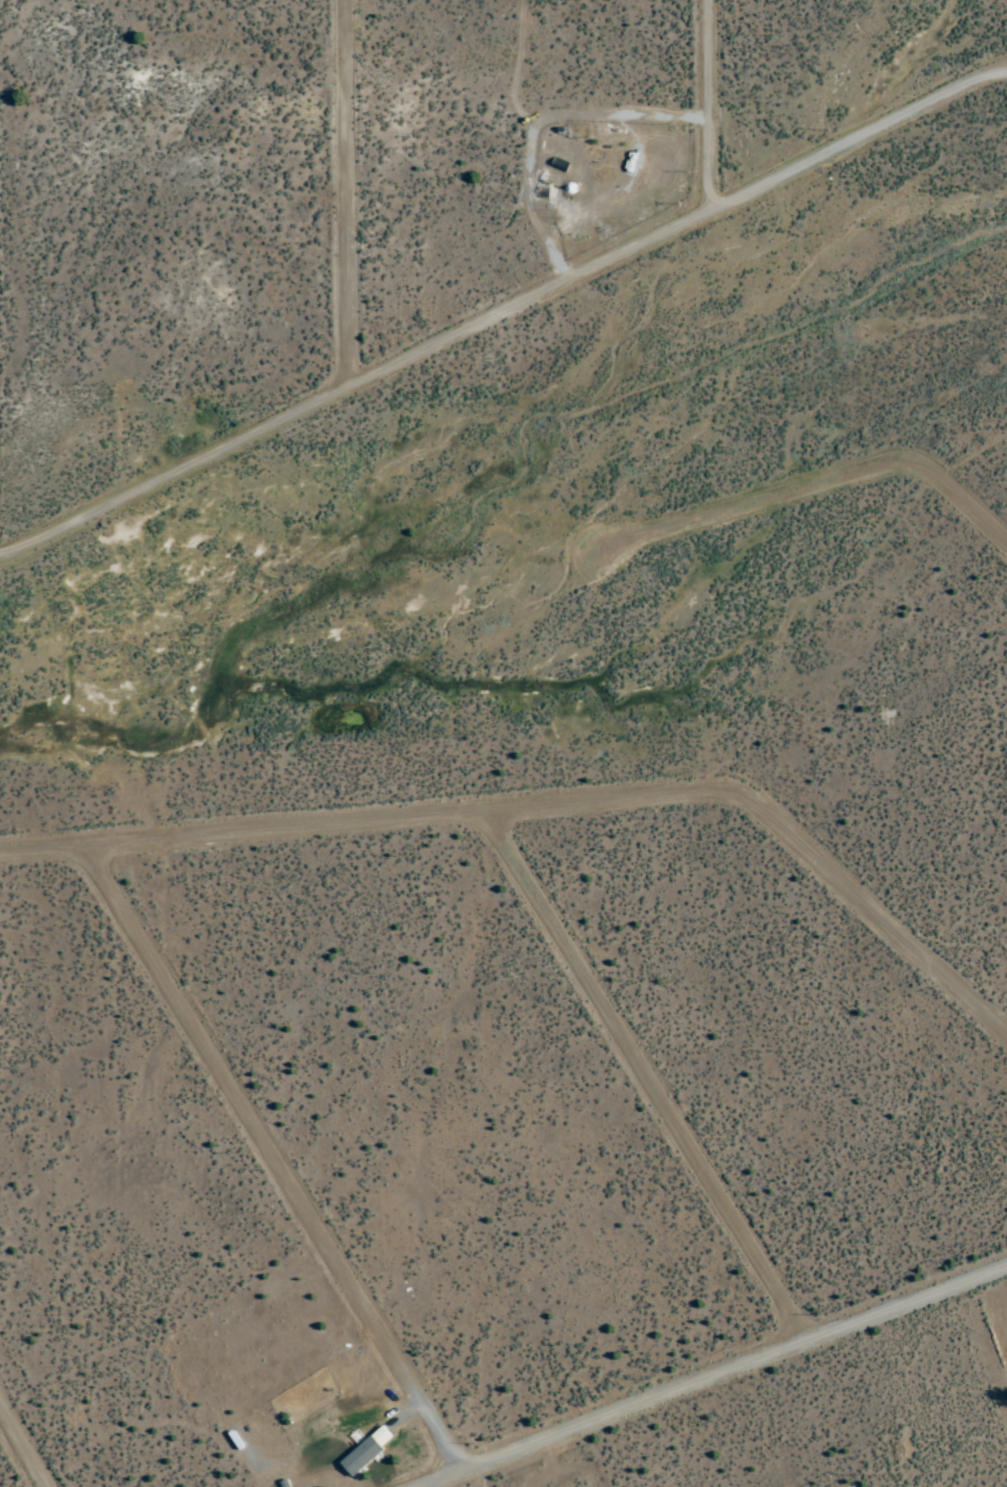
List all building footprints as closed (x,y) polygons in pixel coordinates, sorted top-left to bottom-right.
[(352,1477),(394,1439),(382,1426),(340,1463),(352,1477)]
